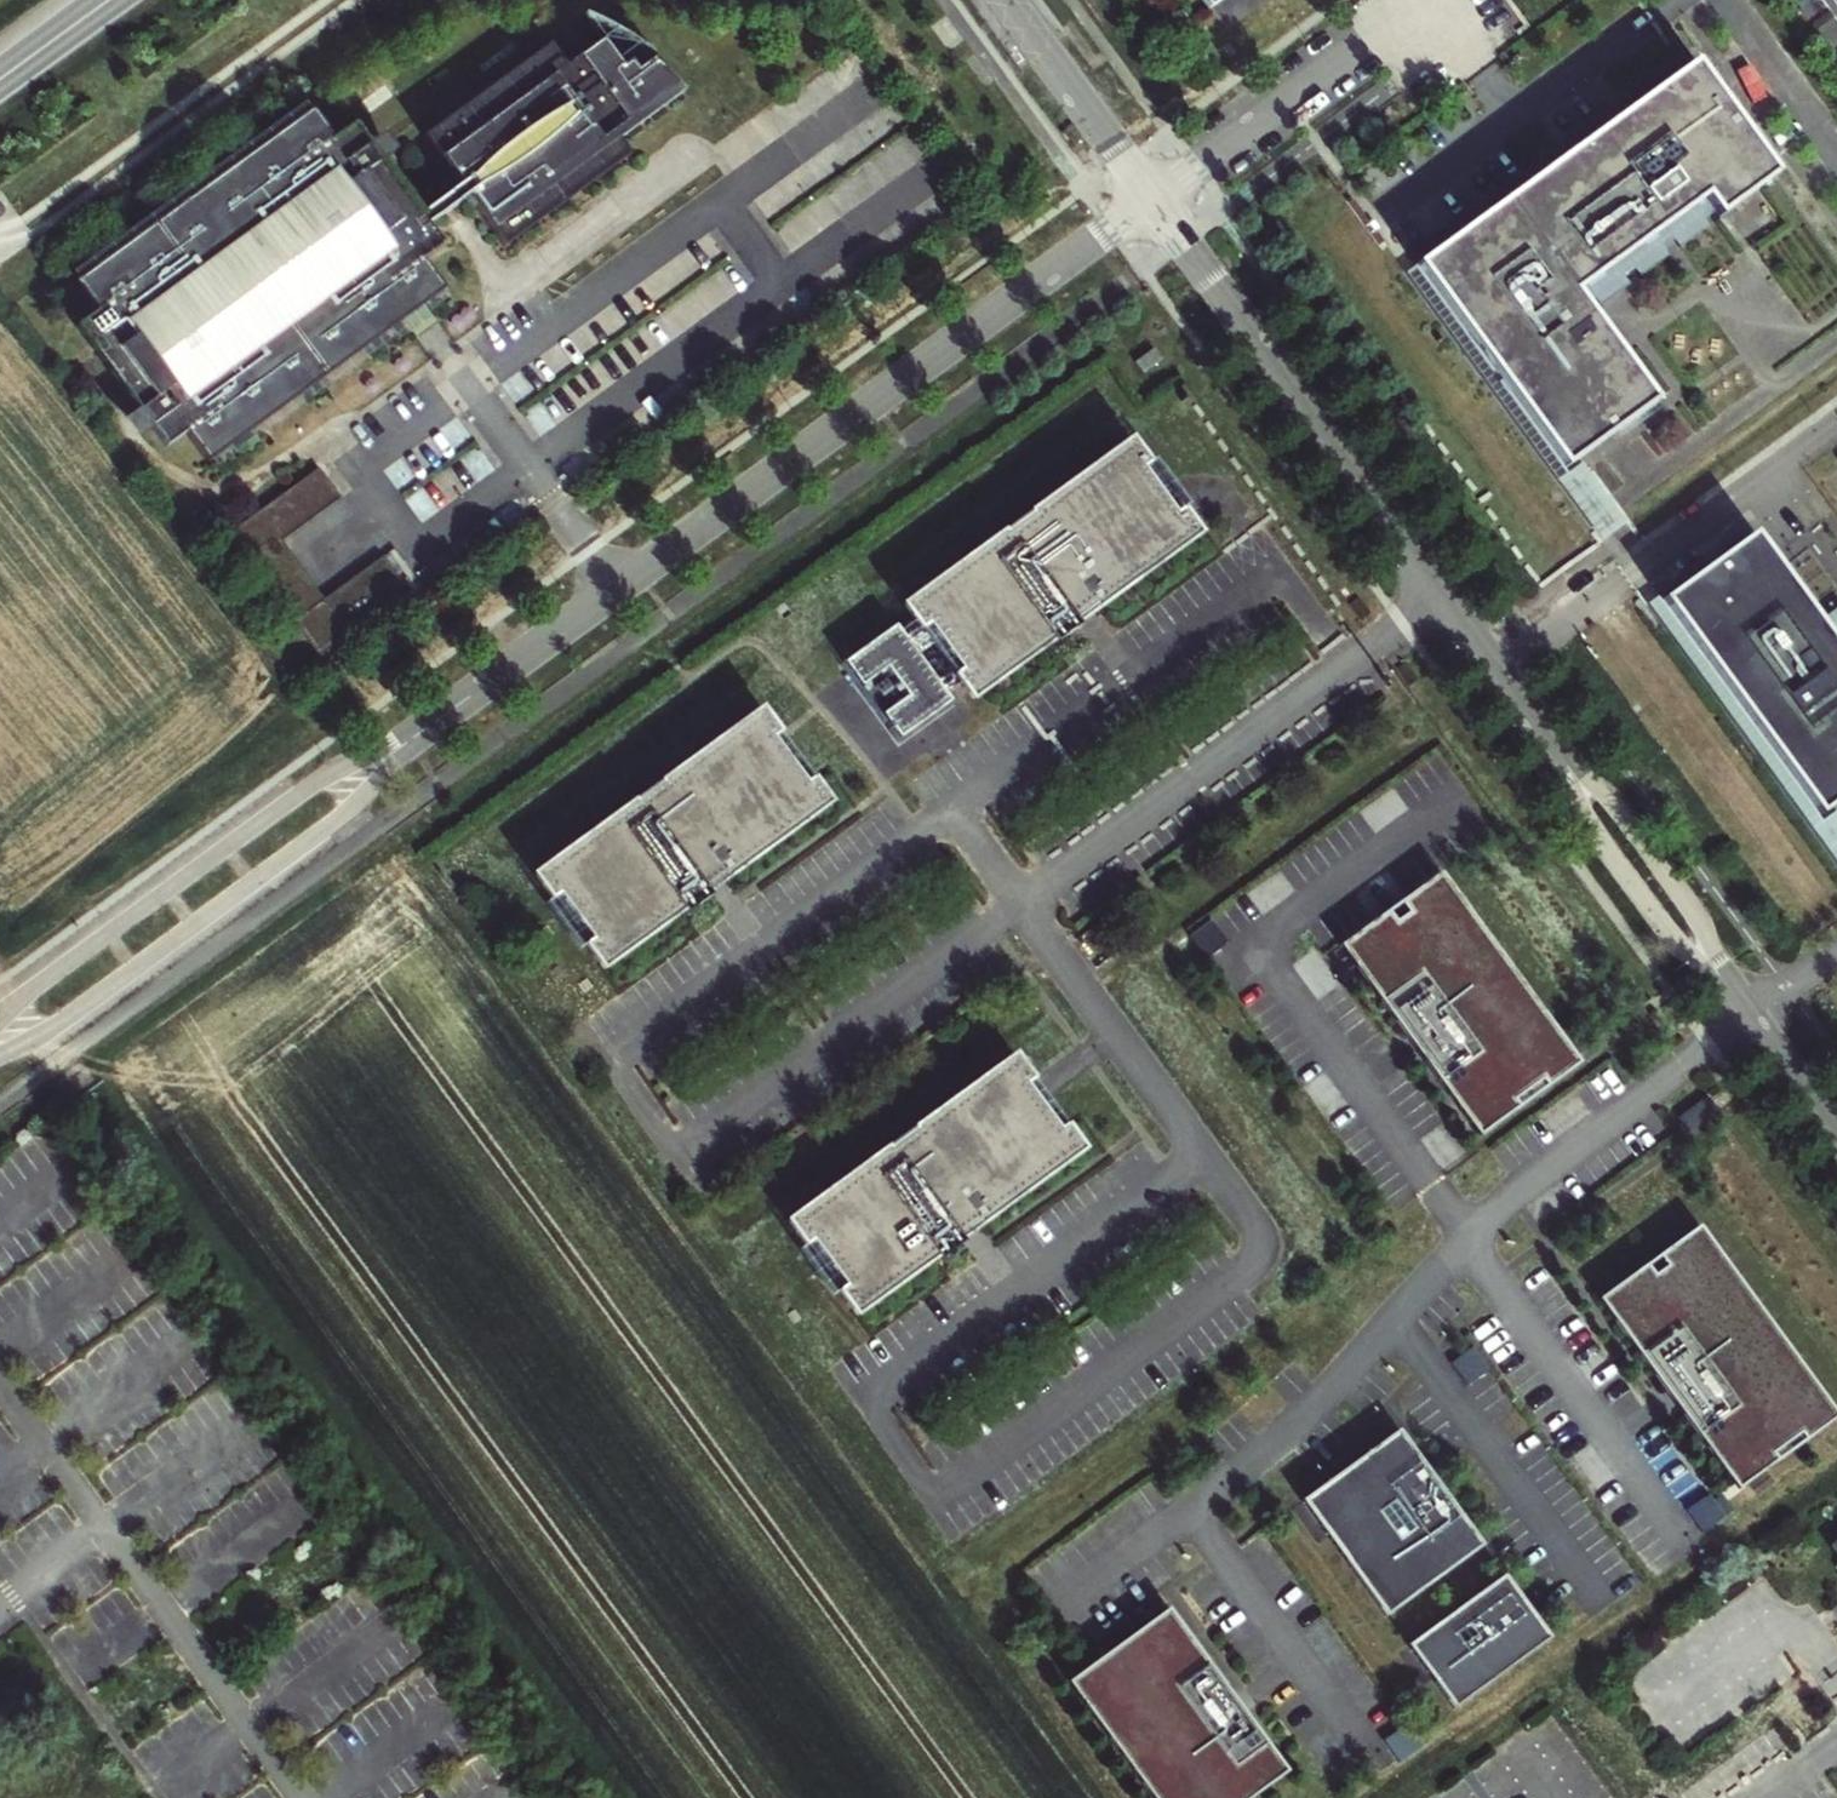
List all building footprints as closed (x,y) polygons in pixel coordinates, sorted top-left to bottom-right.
[(1209,9),(1220,0),(1203,0),(1209,9)] [(312,109),(75,283),(97,313),(78,328),(93,348),(99,344),(105,351),(98,356),(165,447),(184,433),(207,464),(405,319),(418,336),(438,322),(425,304),(444,291),(422,260),(441,245),(428,227),(467,198),(504,248),(635,154),(623,137),(685,93),(658,59),(628,32),(585,17),(602,42),(572,63),(556,42),(422,137),(459,187),(420,216),(354,126),(334,140),(312,109)] [(1777,177),(1694,64),(1416,268),(1565,470),(1656,403),(1585,307),(1594,300),(1599,306),(1628,285),(1624,279),(1634,272),(1638,278),(1668,256),(1663,250),(1674,243),(1678,249),(1707,227),(1703,221),(1714,214),(1718,220),(1777,177)] [(1162,364),(1153,352),(1132,368),(1141,380),(1162,364)] [(1125,447),(950,575),(911,604),(976,693),(1050,639),(1054,645),(1079,627),(1075,621),(1191,536),(1125,447)] [(282,542),(344,497),(327,475),(321,467),(229,535),(293,622),(324,600),(282,542)] [(1753,535),(1662,602),(1821,817),(1836,805),(1836,649),(1753,535)] [(324,600),(350,634),(411,589),(386,555),(324,600)] [(350,634),(324,600),(293,622),(318,657),(350,634)] [(904,647),(895,626),(894,625),(843,662),(897,740),(921,723),(947,705),(915,661),(904,647)] [(822,806),(756,716),(542,873),(608,963),(681,909),(685,915),(710,897),(706,891),(822,806)] [(1398,905),(1358,934),(1404,997),(1491,1117),(1584,1049),(1450,867),(1411,896),(1418,906),(1406,915),(1398,905)] [(1075,1152),(1009,1063),(795,1219),(861,1309),(934,1256),(938,1261),(963,1243),(959,1237),(1075,1152)] [(1615,1288),(1696,1398),(1749,1470),(1836,1406),(1836,1396),(1709,1220),(1668,1249),(1676,1259),(1664,1268),(1656,1258),(1654,1260),(1615,1288)] [(1407,1448),(1316,1515),(1400,1630),(1498,1559),(1453,1499),(1447,1503),(1407,1448)] [(1519,1589),(1513,1593),(1533,1620),(1538,1616),(1519,1589)] [(1422,1660),(1468,1723),(1566,1652),(1538,1616),(1533,1620),(1513,1593),(1422,1660)] [(1076,1675),(1166,1797),(1232,1797),(1282,1761),(1248,1714),(1169,1607),(1076,1675)] [(1421,1748),(1404,1725),(1385,1740),(1382,1742),(1395,1759),(1399,1764),(1421,1748)]
